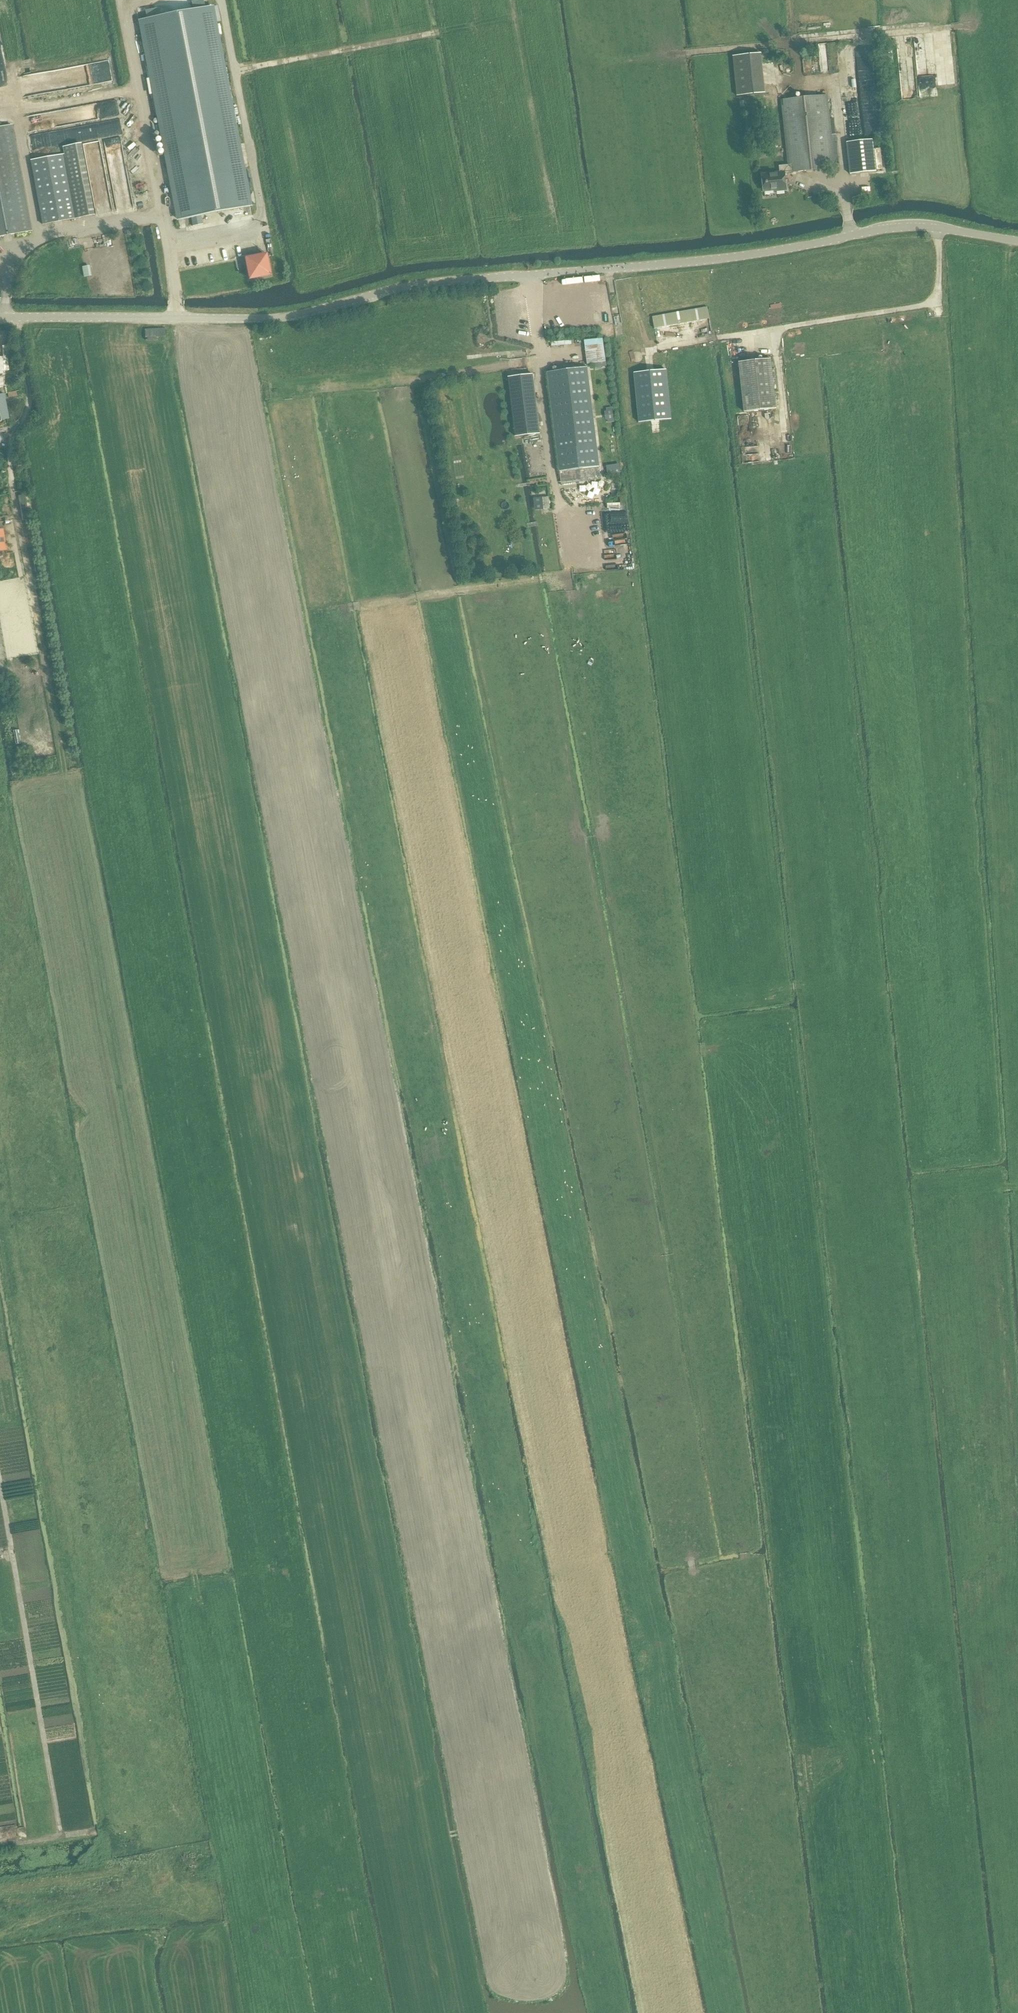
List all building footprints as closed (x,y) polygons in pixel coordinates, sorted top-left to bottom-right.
[(211,7),(140,20),(178,220),(250,206),(211,7)] [(732,56),(736,97),(764,94),(761,54),(732,56)] [(827,95),(794,99),(802,172),(835,168),(834,162),(838,161),(835,135),(832,135),(827,95)] [(802,172),(794,99),(780,101),(788,165),(779,166),(779,172),(760,174),(762,192),(773,191),(773,192),(787,191),(785,172),(788,172),(788,173),(802,172)] [(31,231),(12,125),(0,128),(0,237),(31,231)] [(845,140),(849,172),(875,169),(871,137),(845,140)] [(880,149),(874,149),(877,171),(882,170),(880,149)] [(74,219),(62,155),(31,161),(42,224),(74,219)] [(270,275),(266,254),(245,258),(249,279),(254,278),(257,277),(270,275)] [(652,317),(654,329),(709,319),(707,307),(652,317)] [(145,329),(146,336),(146,341),(156,341),(156,336),(165,336),(165,328),(145,329)] [(584,341),(586,364),(605,362),(603,339),(584,341)] [(739,362),(744,412),(776,409),(771,359),(739,362)] [(548,372),(562,484),(601,479),(587,367),(548,372)] [(671,420),(666,370),(634,373),(639,423),(671,420)] [(537,373),(513,376),(523,455),(547,453),(537,373)] [(10,427),(3,394),(0,394),(0,429),(10,427)] [(606,468),(607,475),(621,473),(620,466),(606,468)]
